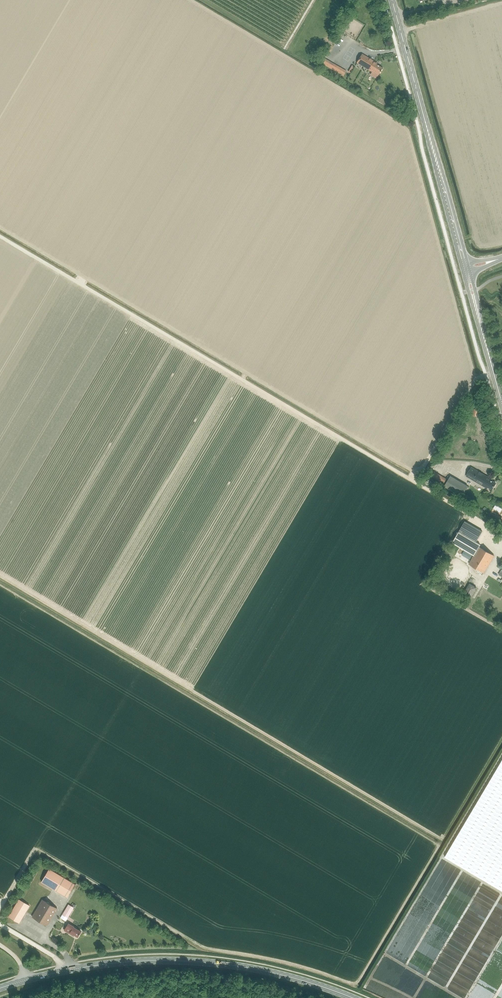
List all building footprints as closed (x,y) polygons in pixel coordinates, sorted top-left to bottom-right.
[(379,74),(382,68),(376,65),(377,63),(362,54),(357,63),(373,73),(374,72),(379,74)] [(334,71),(337,66),(326,60),(323,64),(334,71)] [(492,489),(496,483),(490,480),(490,479),(471,467),(466,476),(487,488),(488,487),(492,489)] [(430,477),(443,484),(446,479),(433,471),(430,477)] [(450,476),(449,479),(444,487),(462,497),(468,486),(450,476)] [(494,556),(479,547),(480,545),(476,542),(482,532),(465,521),(452,543),(474,556),(469,564),(484,573),(494,556)] [(470,597),(476,588),(469,584),(464,593),(470,597)] [(445,857),(501,891),(501,760),(445,857)] [(41,882),(67,897),(75,884),(49,869),(41,882)] [(19,923),(29,905),(18,899),(8,916),(19,923)] [(42,900),(32,917),(47,926),(57,909),(42,900)] [(68,904),(63,914),(66,916),(72,907),(68,904)] [(78,937),(81,931),(73,927),(74,926),(68,923),(64,930),(73,935),(73,934),(78,937)] [(468,997),(482,997),(483,997),(485,992),(488,993),(487,997),(491,997),(489,997),(488,995),(492,995),(490,993),(492,992),(493,992),(493,990),(494,988),(490,986),(489,984),(488,985),(489,979),(490,979),(487,974),(488,972),(485,974),(485,972),(483,968),(468,997)]
